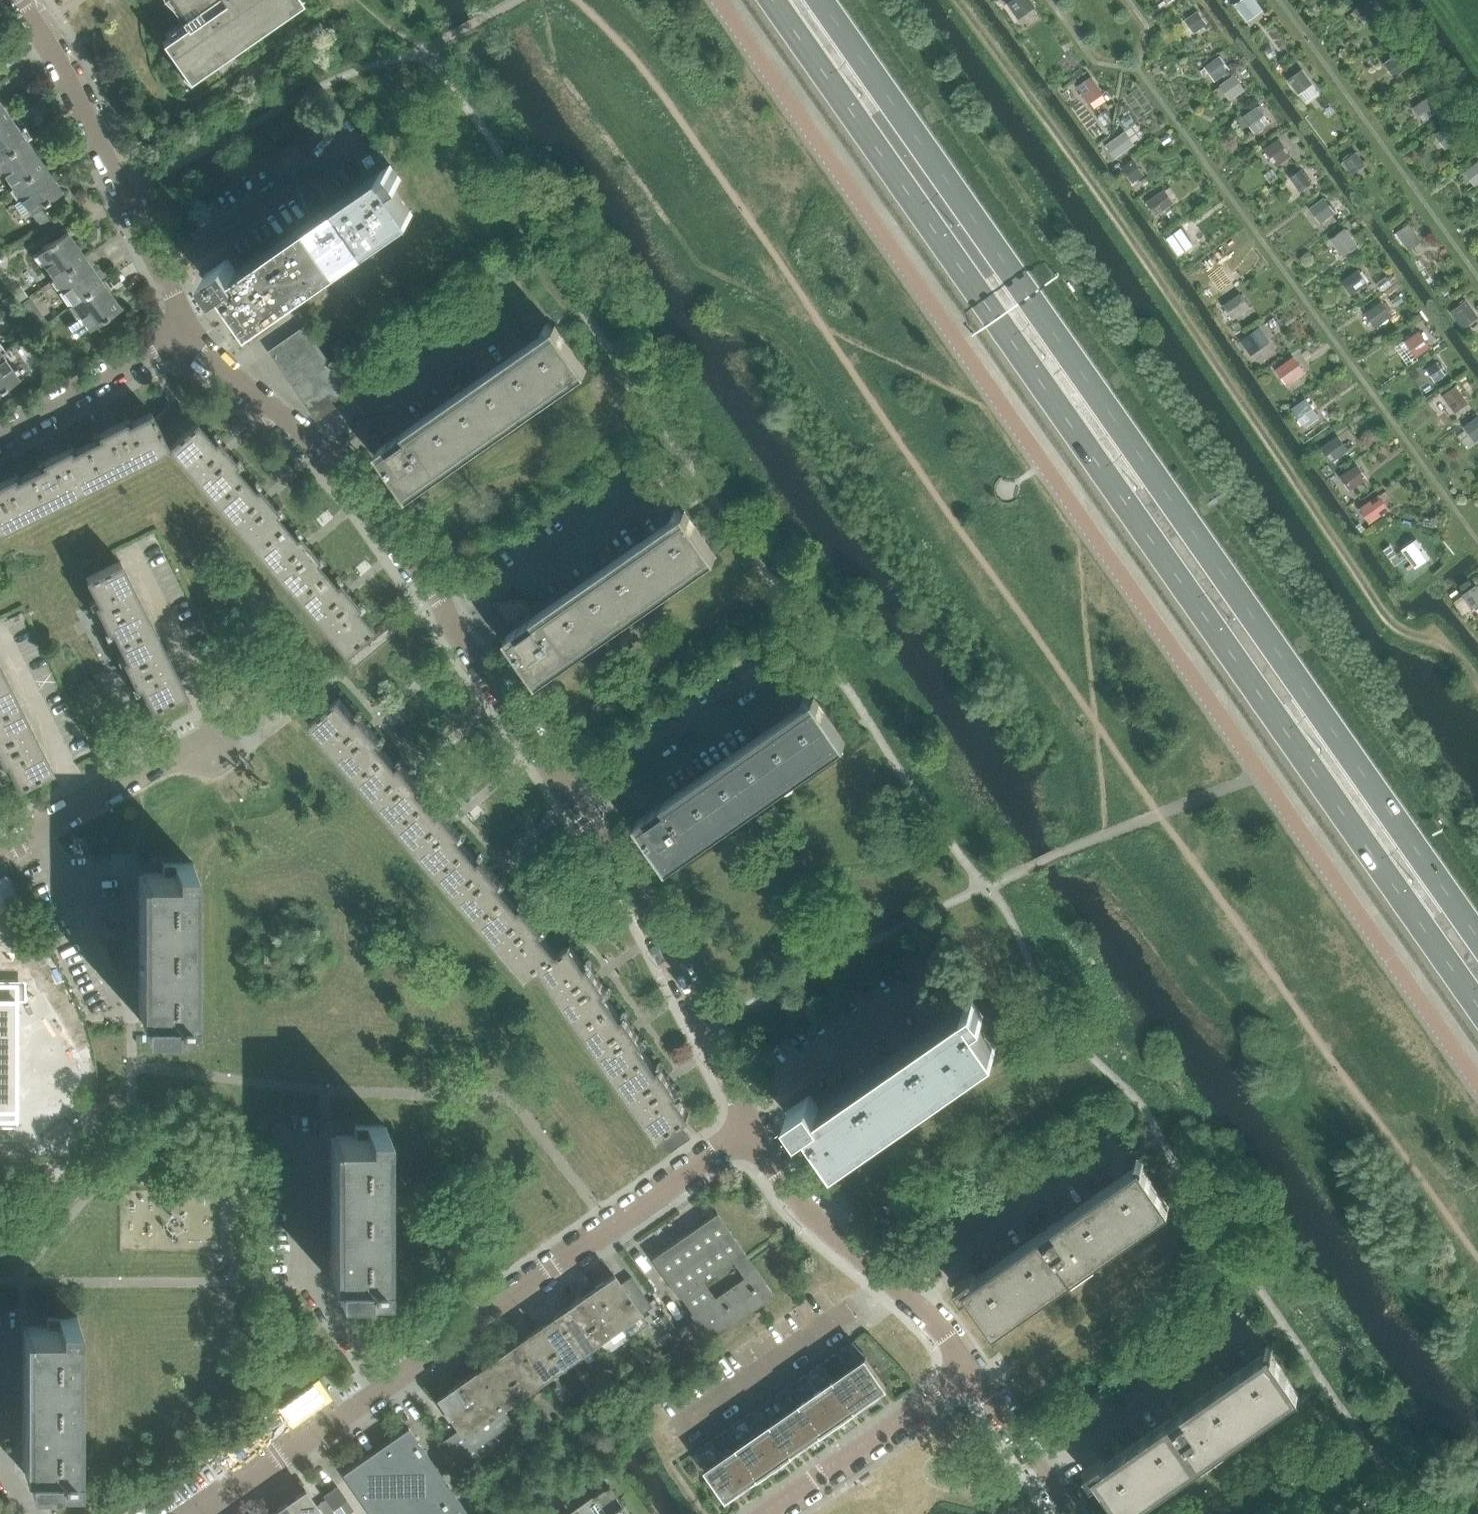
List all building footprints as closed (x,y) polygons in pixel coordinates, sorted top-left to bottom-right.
[(175,4),(170,7),(184,26),(161,42),(185,76),(195,70),(198,74),(270,24),(287,12),(302,2),(300,0),(172,0),(175,4)] [(1035,8),(1030,0),(1013,0),(1008,3),(1018,19),(1035,8)] [(1249,23),(1264,13),(1254,0),(1253,0),(1239,10),(1249,23)] [(1380,13),(1370,0),(1368,0),(1355,10),(1365,24),(1380,13)] [(1209,24),(1196,5),(1181,16),(1194,33),(1209,24)] [(1390,60),(1400,74),(1413,64),(1403,51),(1390,60)] [(1232,70),(1221,55),(1206,67),(1216,81),(1232,70)] [(1289,79),(1299,93),(1315,83),(1304,68),(1289,79)] [(1246,89),(1235,74),(1221,84),(1232,99),(1246,89)] [(1105,93),(1093,75),(1078,85),(1090,103),(1105,93)] [(1426,122),(1440,112),(1428,96),(1414,107),(1426,122)] [(0,102),(0,122),(9,116),(0,102)] [(1272,123),(1258,105),(1244,116),(1257,133),(1272,123)] [(9,116),(0,122),(0,159),(27,141),(9,116)] [(1435,133),(1446,147),(1461,138),(1450,122),(1435,133)] [(1128,151),(1117,136),(1106,144),(1117,159),(1128,151)] [(1293,155),(1280,137),(1265,147),(1278,165),(1293,155)] [(27,141),(0,159),(0,169),(13,188),(44,166),(27,141)] [(1363,160),(1356,150),(1343,160),(1351,170),(1363,160)] [(1133,158),(1122,166),(1133,182),(1144,174),(1133,158)] [(1465,171),(1476,185),(1477,184),(1477,161),(1465,171)] [(255,324),(382,235),(413,214),(393,186),(402,179),(391,164),(237,271),(228,258),(206,274),(230,308),(239,302),(255,324)] [(62,191),(44,166),(13,188),(31,213),(62,191)] [(1313,183),(1302,168),(1291,177),(1301,191),(1313,183)] [(1157,215),(1175,203),(1165,189),(1147,201),(1157,215)] [(1339,215),(1325,197),(1310,208),(1324,225),(1339,215)] [(1397,232),(1410,249),(1423,240),(1410,223),(1397,232)] [(1360,245),(1346,228),(1331,239),(1344,256),(1360,245)] [(1197,243),(1187,229),(1177,236),(1187,250),(1197,243)] [(85,257),(67,232),(36,253),(54,279),(85,257)] [(103,282),(85,257),(54,279),(72,304),(103,282)] [(1347,277),(1356,291),(1368,283),(1358,269),(1347,277)] [(1211,280),(1221,293),(1234,283),(1225,270),(1211,280)] [(120,308),(103,282),(72,304),(89,329),(103,320),(112,332),(125,323),(117,311),(120,308)] [(513,309),(535,294),(528,284),(507,299),(513,309)] [(1233,319),(1250,307),(1240,292),(1223,304),(1233,319)] [(520,318),(541,303),(535,294),(513,309),(520,318)] [(1382,301),(1366,313),(1373,323),(1390,312),(1382,301)] [(1467,301),(1453,311),(1464,327),(1477,317),(1467,301)] [(527,328),(548,314),(541,303),(520,318),(527,328)] [(439,467),(530,404),(585,366),(556,325),(404,430),(400,423),(401,422),(395,413),(365,416),(380,437),(384,435),(389,441),(378,449),(406,490),(434,471),(436,474),(441,471),(439,467)] [(1271,341),(1260,326),(1242,340),(1252,354),(1271,341)] [(351,394),(317,344),(305,328),(272,351),(318,416),(351,394)] [(1417,351),(1406,336),(1392,347),(1402,361),(1417,351)] [(1,353),(0,354),(0,392),(19,378),(1,353)] [(1306,371),(1295,356),(1277,369),(1288,384),(1306,371)] [(1456,386),(1444,395),(1453,407),(1465,398),(1456,386)] [(1321,416),(1307,397),(1293,408),(1305,427),(1321,416)] [(161,435),(182,417),(171,403),(153,419),(161,435)] [(101,480),(167,447),(161,435),(153,419),(150,413),(127,424),(125,420),(98,434),(97,435),(99,439),(84,446),(101,480)] [(167,447),(195,423),(187,413),(182,417),(161,435),(167,447)] [(1464,425),(1475,440),(1477,438),(1477,415),(1464,425)] [(236,463),(229,454),(223,447),(216,439),(213,442),(196,422),(195,423),(167,447),(214,503),(243,478),(233,466),(236,463)] [(1332,463),(1350,450),(1339,435),(1321,447),(1332,463)] [(45,507),(101,480),(84,446),(71,452),(69,448),(41,462),(43,466),(28,474),(45,507)] [(1351,489),(1368,478),(1358,463),(1341,475),(1351,489)] [(45,507),(28,474),(15,480),(13,476),(13,477),(0,483),(0,530),(23,519),(45,507)] [(277,510),(269,502),(265,496),(256,486),(253,489),(243,478),(214,503),(255,551),(284,525),(273,513),(277,510)] [(656,514),(678,499),(671,489),(649,504),(656,514)] [(1371,522),(1390,509),(1380,494),(1361,508),(1371,522)] [(568,653),(669,583),(714,551),(685,510),(534,616),(529,609),(531,608),(524,599),(494,602),(509,623),(513,621),(518,627),(507,634),(536,676),(563,657),(565,660),(570,657),(568,653)] [(318,558),(310,549),(305,543),(297,534),(294,537),(284,525),(255,551),(295,597),(324,572),(314,561),(318,558)] [(1428,556),(1417,540),(1404,550),(1416,566),(1428,556)] [(152,626),(136,594),(120,562),(86,579),(98,602),(94,604),(108,632),(112,630),(118,643),(152,626)] [(358,605),(351,597),(345,590),(337,581),(334,584),(324,572),(295,597),(343,653),(372,628),(354,608),(358,605)] [(1473,608),(1477,605),(1477,585),(1477,584),(1463,594),(1473,608)] [(185,692),(168,657),(152,626),(118,643),(126,658),(122,660),(136,688),(140,686),(151,709),(185,692)] [(3,671),(0,665),(0,712),(19,703),(3,671)] [(785,700),(807,685),(800,674),(778,689),(785,700)] [(697,839),(799,768),(843,737),(815,696),(663,802),(658,795),(660,794),(653,785),(624,788),(639,809),(642,806),(647,813),(636,820),(665,861),(692,842),(695,846),(699,842),(697,839)] [(380,740),(367,724),(360,716),(357,719),(340,699),(311,724),(359,780),(387,755),(377,742),(380,740)] [(34,734),(19,703),(0,712),(0,760),(2,765),(6,763),(18,786),(52,769),(34,734)] [(421,787),(414,779),(401,764),(397,766),(387,755),(359,780),(399,827),(428,802),(418,790),(421,787)] [(192,1024),(192,873),(192,862),(162,862),(162,873),(143,873),(143,1024),(192,1024)] [(543,930),(536,921),(522,906),(519,909),(509,897),(480,922),(528,977),(540,968),(558,954),(540,933),(543,930)] [(607,990),(590,965),(589,964),(586,967),(571,945),(558,954),(540,968),(581,1027),(612,1005),(603,992),(607,990)] [(0,988),(0,1122),(16,1122),(17,988),(0,988)] [(837,1161),(964,1072),(995,1051),(975,1022),(984,1016),(973,1000),(819,1108),(810,1095),(788,1110),(812,1144),(821,1138),(837,1161)] [(639,1044),(643,1041),(625,1016),(621,1018),(612,1005),(581,1027),(617,1079),(648,1057),(639,1044)] [(679,1092),(670,1080),(661,1067),(657,1069),(648,1057),(617,1079),(659,1138),(660,1137),(681,1123),(690,1116),(675,1095),(679,1092)] [(384,1286),(384,1135),(384,1125),(354,1125),(354,1135),(335,1135),(335,1286),(384,1286)] [(995,1326),(1113,1244),(1168,1205),(1140,1164),(977,1278),(972,1272),(956,1283),(964,1294),(970,1290),(995,1326)] [(988,1222),(975,1202),(965,1208),(977,1229),(988,1222)] [(758,1282),(743,1260),(747,1256),(716,1212),(651,1258),(678,1297),(680,1296),(691,1312),(689,1313),(708,1340),(773,1294),(763,1279),(758,1282)] [(957,1242),(944,1222),(934,1228),(947,1249),(957,1242)] [(620,1283),(616,1278),(613,1274),(593,1288),(619,1324),(622,1328),(642,1315),(641,1314),(652,1306),(631,1276),(620,1283)] [(619,1324),(593,1288),(580,1297),(573,1302),(599,1338),(619,1324)] [(599,1338),(573,1302),(554,1315),(580,1352),(599,1338)] [(76,1476),(76,1325),(76,1315),(46,1315),(46,1325),(27,1325),(27,1476),(76,1476)] [(580,1352),(554,1315),(534,1329),(559,1366),(580,1352)] [(559,1366),(534,1329),(514,1343),(540,1380),(559,1366)] [(839,1419),(855,1408),(870,1397),(887,1386),(863,1351),(855,1341),(838,1351),(822,1362),(807,1373),(791,1384),(775,1395),(759,1406),(744,1417),(728,1428),(712,1439),(696,1452),(728,1497),(744,1485),(760,1474),(776,1463),(792,1452),(807,1441),(823,1430),(839,1419)] [(540,1380),(514,1343),(495,1356),(520,1393),(540,1380)] [(1124,1512),(1298,1391),(1269,1350),(1106,1464),(1102,1457),(1085,1469),(1093,1480),(1099,1476),(1124,1512)] [(520,1393),(495,1356),(474,1371),(501,1406),(520,1393)] [(512,1422),(501,1406),(474,1371),(436,1397),(459,1431),(450,1438),(463,1457),(512,1422)] [(408,1427),(342,1473),(371,1513),(457,1513),(465,1509),(408,1427)] [(608,1484),(569,1512),(571,1513),(629,1513),(608,1484)] [(346,1499),(337,1486),(324,1495),(326,1498),(333,1508),(346,1499)] [(333,1508),(326,1498),(316,1505),(305,1489),(284,1503),(292,1513),(337,1513),(333,1508)] [(284,1503),(268,1513),(292,1513),(284,1503)]
